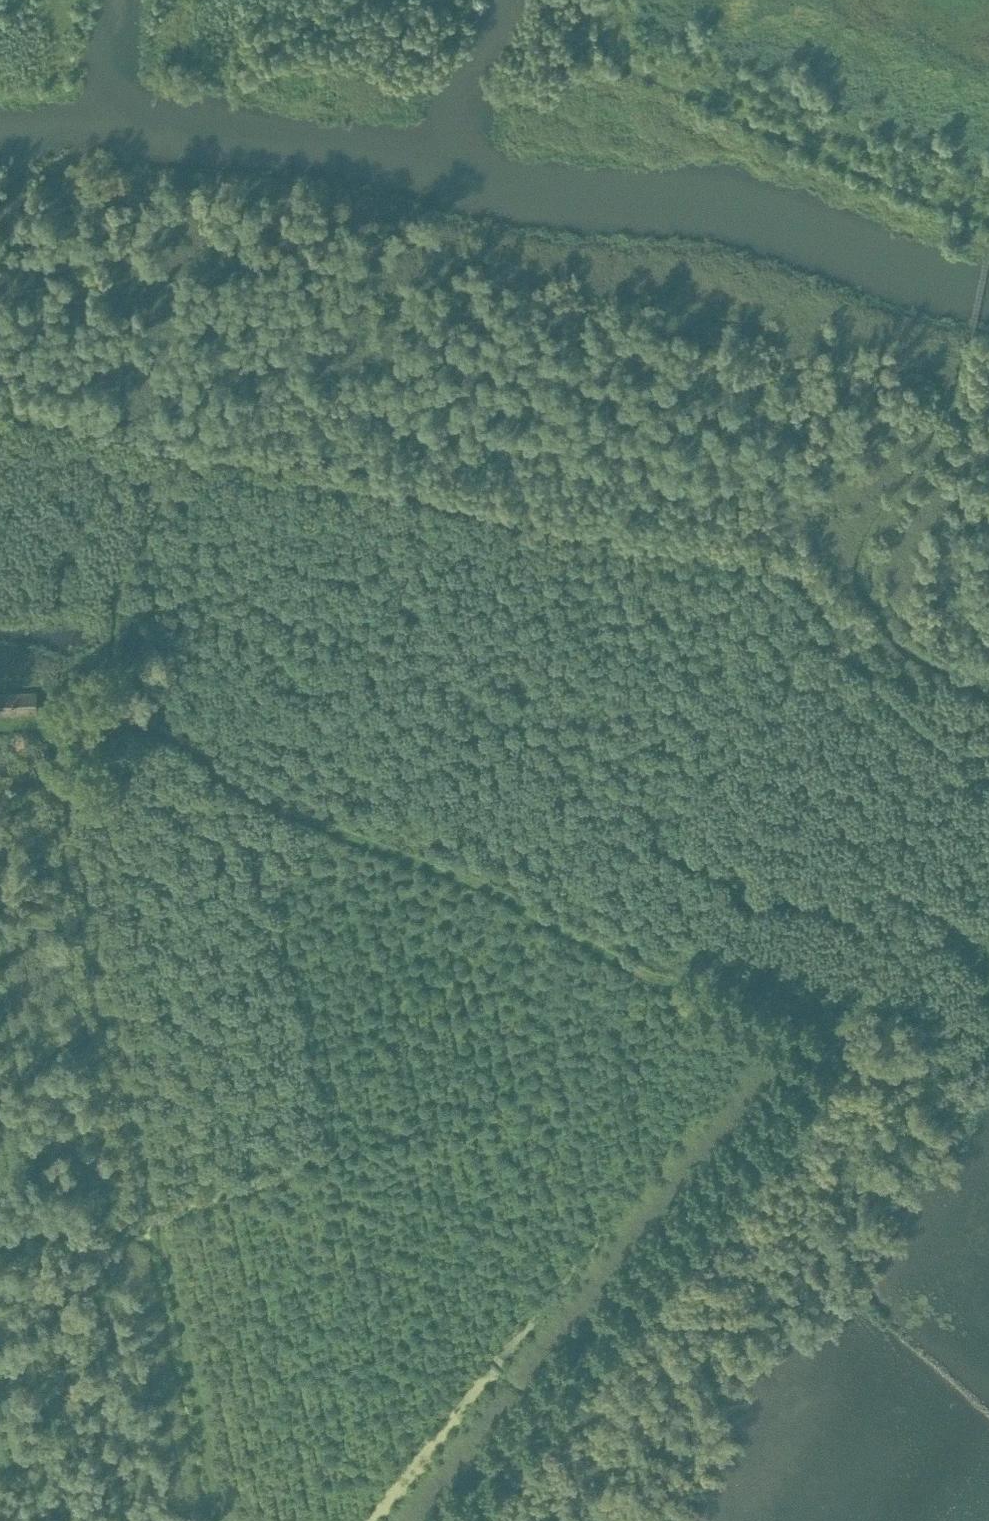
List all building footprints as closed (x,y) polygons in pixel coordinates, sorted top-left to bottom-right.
[(36,715),(35,691),(0,692),(0,716),(36,715)]
